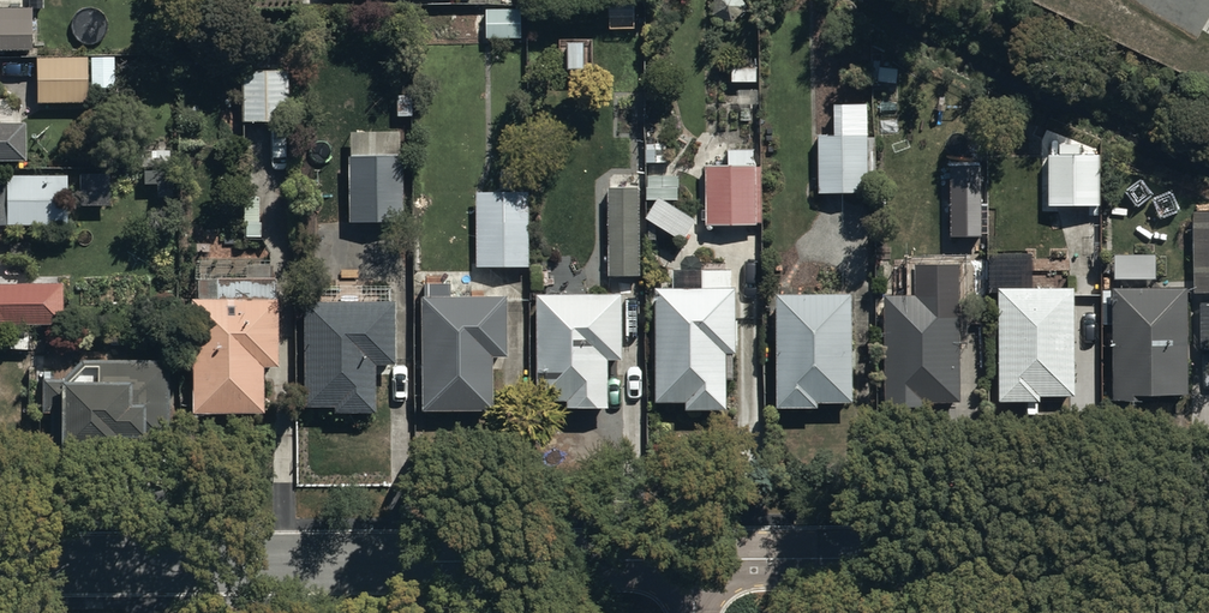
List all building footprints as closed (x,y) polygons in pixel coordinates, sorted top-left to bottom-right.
[(30,45),(30,4),(0,4),(0,44),(30,45)] [(521,5),(486,5),(486,34),(521,34),(521,5)] [(239,50),(240,115),(286,114),(285,49),(239,50)] [(36,53),(36,97),(87,96),(87,53),(36,53)] [(24,153),(24,117),(0,117),(0,153),(24,153)] [(347,127),(347,216),(401,216),(401,127),(347,127)] [(867,130),(817,130),(818,188),(867,187),(867,130)] [(728,145),(728,160),(706,161),(708,220),(758,219),(757,159),(755,159),(754,144),(728,145)] [(1099,153),(1050,154),(1051,207),(1100,206),(1099,153)] [(61,220),(62,169),(0,168),(0,219),(61,220)] [(950,170),(950,234),(980,234),(980,170),(950,170)] [(648,177),(648,200),(679,200),(679,177),(648,177)] [(608,181),(608,271),(638,271),(639,181),(608,181)] [(476,187),(477,262),(529,261),(528,186),(476,187)] [(650,219),(685,241),(697,222),(661,200),(650,219)] [(1193,212),(1193,292),(1208,292),(1208,212),(1193,212)] [(1116,255),(1116,279),(1160,279),(1160,255),(1116,255)] [(61,318),(61,277),(0,277),(0,317),(61,318)] [(656,281),(656,394),(726,394),(726,346),(735,347),(735,281),(656,281)] [(1074,281),(998,281),(998,392),(1074,392),(1074,281)] [(623,287),(537,288),(537,394),(568,394),(568,400),(609,400),(608,352),(623,352),(623,287)] [(776,287),(777,400),(817,400),(817,396),(852,396),(852,287),(776,287)] [(1188,287),(1112,288),(1112,403),(1152,403),(1152,396),(1189,396),(1188,287)] [(959,288),(884,288),(884,392),(959,392),(959,288)] [(504,289),(419,290),(420,404),(491,403),(490,350),(505,350),(504,289)] [(275,292),(189,292),(189,406),(262,406),(262,360),(275,360),(275,292)] [(305,294),(303,399),(332,400),(332,407),(372,407),(373,358),(392,358),(393,295),(305,294)] [(69,370),(41,370),(40,407),(49,407),(49,429),(154,430),(154,355),(81,354),(69,370)]
